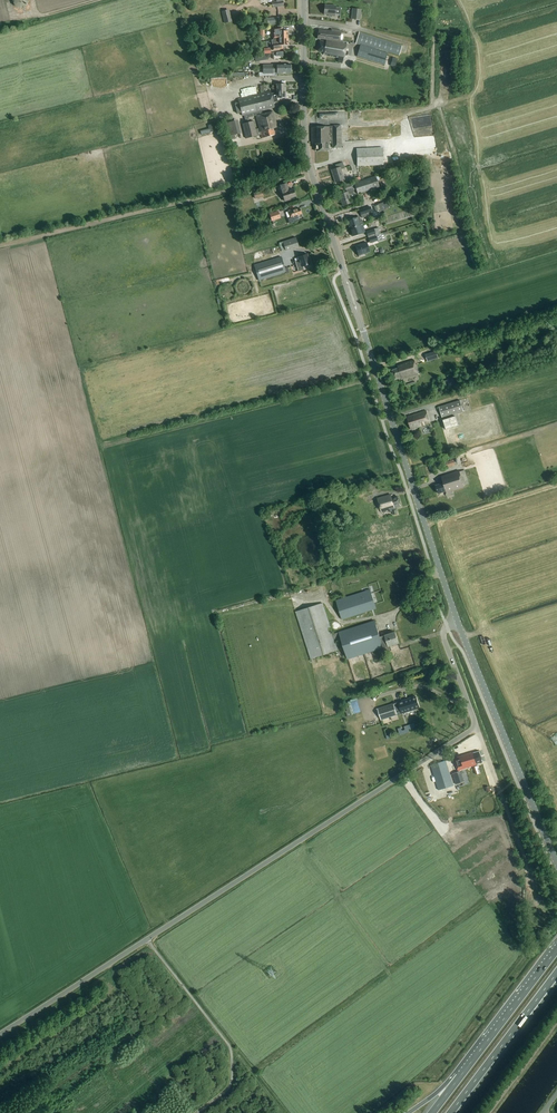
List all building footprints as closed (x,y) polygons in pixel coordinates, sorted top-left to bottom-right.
[(336,6),(325,5),(324,14),(328,15),(328,16),(335,16),(335,14),(340,15),(341,7),(336,7),(336,6)] [(361,9),(353,9),(351,19),(360,20),(361,9)] [(221,11),(224,24),(232,22),(229,10),(221,11)] [(273,29),(274,40),(277,39),(277,38),(288,38),(288,31),(281,31),(281,28),(273,29)] [(319,30),(317,39),(326,40),(340,42),(340,41),(341,31),(331,30),(331,31),(319,30)] [(378,38),(359,32),(356,44),(375,49),(376,48),(399,55),(402,46),(378,39),(378,38)] [(274,40),(271,40),(273,50),(283,49),(282,45),(288,45),(288,38),(277,38),(277,39),(274,40)] [(326,42),(320,41),(318,51),(324,52),(324,55),(344,59),(347,42),(340,41),(340,42),(326,40),(326,42)] [(387,53),(360,45),(357,57),(383,65),(387,53)] [(273,65),(263,65),(263,74),(273,73),(277,73),(277,74),(291,73),(291,72),(291,70),(291,69),(291,67),(291,65),(291,64),(277,65),(273,66),(273,65)] [(271,91),(238,99),(242,116),(275,107),(274,103),(277,102),(277,98),(286,98),(286,91),(277,91),(277,93),(271,93),(271,91)] [(242,124),(246,139),(257,136),(261,135),(262,138),(274,135),(273,129),(277,128),(273,112),(256,116),(260,132),(259,132),(258,129),(255,129),(253,121),(242,124)] [(215,124),(208,125),(209,129),(200,131),(201,134),(216,131),(215,124)] [(333,127),(311,127),(311,144),(316,144),(316,151),(328,151),(328,144),(333,144),(333,148),(341,148),(341,125),(333,126),(333,127)] [(382,148),(357,149),(358,166),(383,165),(382,148)] [(343,163),(335,165),(336,169),(331,170),(335,182),(344,179),(341,169),(344,169),(343,163)] [(371,178),(354,183),(358,194),(374,189),(371,178)] [(287,183),(277,186),(280,196),(283,195),(285,202),(290,200),(290,198),(295,197),(293,189),(289,191),(287,183)] [(354,193),(351,184),(345,186),(346,192),(339,195),(343,206),(351,203),(349,195),(354,193)] [(254,192),(255,199),(264,197),(262,191),(254,192)] [(370,207),(360,210),(362,218),(373,215),(370,207)] [(295,208),(288,211),(291,219),(294,218),(294,217),(301,214),(300,208),(296,210),(295,208)] [(278,211),(269,214),(272,221),(281,218),(278,211)] [(357,217),(347,220),(350,228),(360,225),(357,217)] [(362,233),(360,225),(350,228),(352,236),(362,233)] [(366,232),(368,237),(381,233),(379,228),(366,232)] [(381,233),(368,237),(370,243),(378,240),(378,241),(385,239),(383,233),(381,233)] [(296,237),(279,243),(282,252),(299,246),(296,237)] [(367,243),(356,246),(358,256),(370,252),(367,243)] [(307,254),(298,257),(299,260),(295,261),(299,272),(304,270),(303,267),(311,264),(307,254)] [(281,257),(254,265),(259,280),(286,272),(281,257)] [(439,349),(428,353),(430,360),(442,357),(439,349)] [(392,370),(395,380),(401,378),(402,379),(419,374),(414,360),(397,365),(398,368),(392,370)] [(460,400),(439,407),(442,418),(464,411),(460,400)] [(426,411),(407,417),(411,430),(417,428),(417,427),(419,426),(419,427),(430,423),(426,411)] [(444,420),(447,429),(457,426),(456,423),(460,421),(458,415),(444,420)] [(453,458),(442,461),(445,469),(455,466),(453,458)] [(459,471),(441,477),(443,483),(436,485),(439,494),(446,491),(446,493),(465,487),(464,486),(469,484),(465,471),(460,472),(459,471)] [(377,483),(368,486),(369,492),(378,489),(377,483)] [(391,495),(378,499),(381,512),(390,510),(390,512),(393,512),(394,514),(397,513),(396,510),(395,508),(401,506),(398,497),(392,499),(391,495)] [(370,590),(336,600),(341,616),(375,606),(370,590)] [(323,603),(296,612),(311,659),(338,650),(335,642),(341,640),(347,659),(383,648),(385,653),(392,651),(390,646),(399,643),(395,632),(380,637),(375,621),(339,632),(339,633),(333,635),(323,603)] [(416,696),(377,709),(381,720),(419,708),(416,696)] [(350,700),(354,713),(363,711),(359,697),(350,700)] [(473,752),(454,758),(458,770),(477,764),(476,764),(482,762),(479,751),(473,753),(473,752)] [(446,761),(431,766),(439,790),(453,785),(446,761)] [(461,771),(453,773),(456,784),(464,781),(461,771)]
